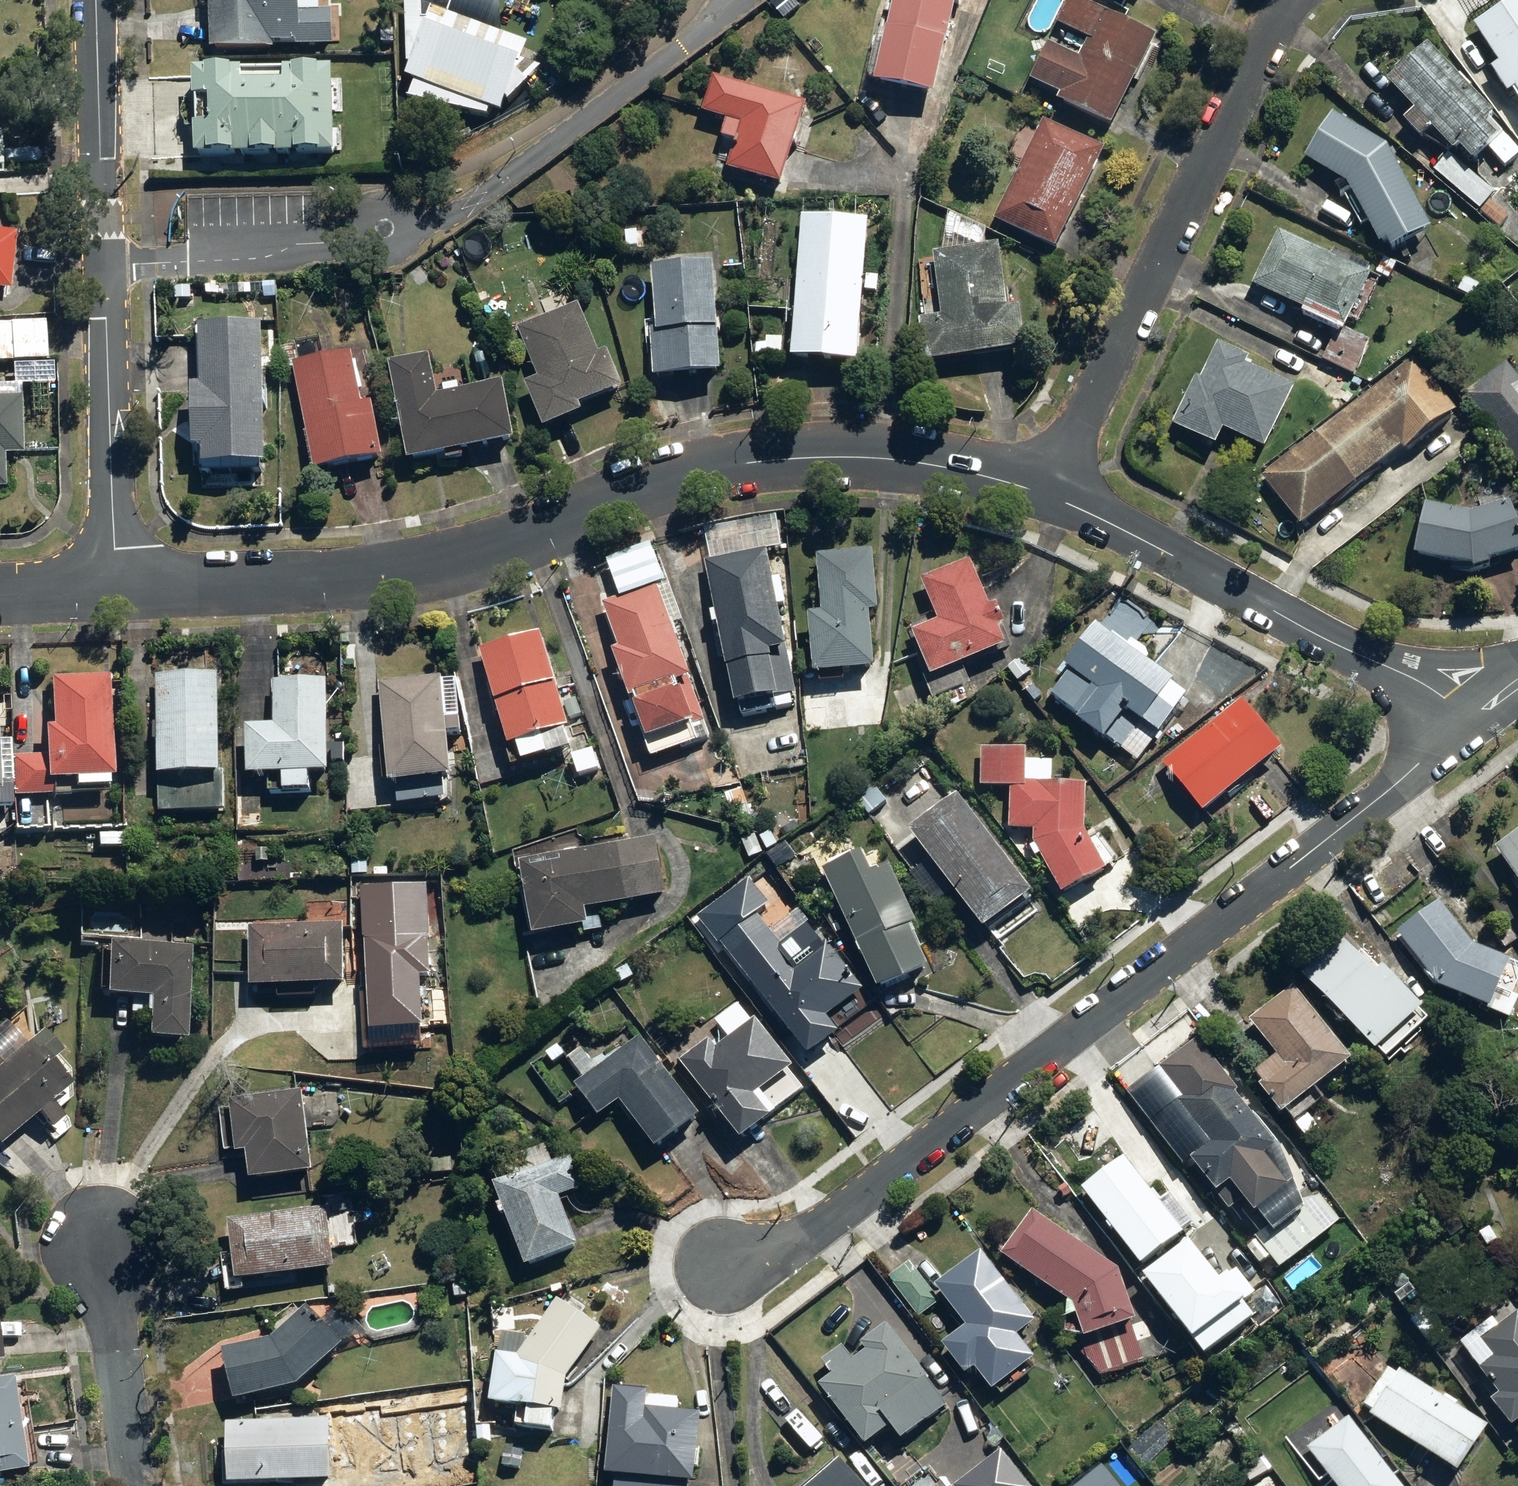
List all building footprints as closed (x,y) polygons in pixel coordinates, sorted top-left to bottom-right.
[(271,48),(333,47),(332,16),(294,16),(294,0),(208,0),(209,59),(271,58),(271,48)] [(870,90),(930,103),(951,8),(959,10),(962,0),(890,0),(870,90)] [(1137,73),(1154,41),(1077,0),(1066,0),(1051,27),(1083,44),(1073,61),(1046,46),(1024,87),(1056,104),(1055,107),(1104,133),(1137,73)] [(1499,102),(1508,97),(1517,112),(1517,1),(1495,16),(1469,34),(1492,68),(1481,76),(1499,102)] [(525,46),(427,12),(402,85),(500,119),(525,46)] [(1487,154),(1502,171),(1517,157),(1517,154),(1424,50),(1407,66),(1382,88),(1408,116),(1398,125),(1420,150),(1432,139),(1445,154),(1451,149),(1470,169),(1487,154)] [(334,115),(340,115),(340,78),(188,80),(189,164),(340,163),(340,133),(334,133),(334,115)] [(804,111),(710,82),(699,118),(738,130),(723,176),(779,193),(804,111)] [(1344,189),(1348,195),(1342,198),(1360,231),(1366,229),(1382,260),(1427,236),(1384,155),(1328,121),(1302,164),(1344,189)] [(1101,153),(1040,125),(991,232),(1052,261),(1101,153)] [(1445,156),(1440,161),(1437,158),(1432,165),(1435,167),(1430,173),(1476,212),(1491,196),(1445,156)] [(866,228),(800,221),(786,362),(852,369),(866,228)] [(1327,258),(1279,233),(1249,290),(1302,318),(1299,324),(1333,342),(1343,323),(1354,329),(1377,285),(1367,279),(1370,274),(1330,254),(1327,258)] [(7,295),(13,236),(0,235),(0,294),(7,295)] [(931,253),(937,322),(918,324),(922,368),(1023,359),(1019,315),(999,317),(993,248),(931,253)] [(649,271),(651,323),(644,324),(646,382),(655,382),(715,380),(711,268),(649,271)] [(576,311),(515,334),(534,383),(520,388),(538,436),(577,421),(574,412),(619,394),(604,355),(595,359),(576,311)] [(0,328),(0,368),(44,365),(42,325),(0,328)] [(258,326),(194,325),(193,395),(185,395),(184,459),(196,459),(196,477),(260,477),(261,414),(266,414),(266,377),(257,377),(258,326)] [(348,361),(323,365),(318,340),(280,346),(285,376),(291,375),(308,478),(380,466),(369,403),(356,405),(348,361)] [(1215,346),(1169,431),(1210,455),(1220,438),(1259,460),(1293,399),(1271,387),(1274,382),(1245,366),(1246,364),(1215,346)] [(426,361),(384,369),(403,468),(510,448),(499,386),(433,398),(426,361)] [(1411,362),(1259,475),(1300,531),(1453,419),(1411,362)] [(1458,400),(1517,482),(1517,382),(1506,366),(1458,400)] [(0,404),(0,462),(18,461),(17,403),(0,404)] [(1423,507),(1410,562),(1468,576),(1517,558),(1517,541),(1510,507),(1465,517),(1423,507)] [(755,556),(737,528),(699,541),(710,564),(703,565),(711,605),(729,723),(790,714),(772,595),(769,596),(761,555),(755,556)] [(817,620),(806,620),(809,683),(869,681),(866,626),(881,625),(880,601),(875,602),(872,554),(814,556),(817,620)] [(983,610),(968,568),(919,585),(934,628),(907,637),(923,685),(1005,656),(988,608),(983,610)] [(692,680),(656,589),(604,609),(620,650),(613,653),(648,740),(699,719),(685,683),(692,680)] [(1151,623),(1121,596),(1061,670),(1066,673),(1046,700),(1071,719),(1067,725),(1098,750),(1103,743),(1135,767),(1186,700),(1142,667),(1148,659),(1130,646),(1151,623)] [(538,638),(476,654),(502,756),(534,748),(538,765),(568,757),(538,638)] [(154,784),(156,784),(156,815),(223,815),(223,775),(213,775),(213,679),(154,679),(154,784)] [(381,791),(391,791),(392,808),(442,806),(441,789),(445,789),(440,680),(377,682),(377,691),(381,791)] [(8,756),(8,798),(7,834),(98,835),(98,851),(120,852),(120,798),(104,797),(105,684),(46,683),(46,731),(38,731),(38,757),(8,756)] [(271,734),(241,734),(241,785),(267,785),(267,798),(305,799),(305,784),(323,784),(324,685),(271,685),(271,734)] [(1280,755),(1238,704),(1159,767),(1201,819),(1280,755)] [(976,792),(1008,794),(1007,836),(1030,836),(1029,845),(1058,900),(1101,877),(1100,875),(1117,862),(1094,830),(1082,839),(1084,788),(1051,787),(1052,766),(1024,765),(1025,752),(978,750),(976,792)] [(1028,903),(954,802),(905,838),(979,939),(1028,903)] [(1491,851),(1517,894),(1517,834),(1491,851)] [(653,847),(514,870),(526,944),(583,934),(580,916),(663,902),(653,847)] [(859,858),(821,874),(872,998),(925,977),(907,933),(915,930),(889,867),(867,876),(859,858)] [(746,882),(695,921),(801,1067),(835,1043),(822,1024),(859,997),(800,915),(781,929),(746,882)] [(1394,939),(1426,995),(1511,1024),(1517,988),(1517,972),(1473,953),(1442,907),(1394,939)] [(79,951),(100,952),(97,1003),(142,1005),(139,1048),(155,1048),(154,1058),(182,1060),(188,951),(160,949),(162,927),(140,925),(140,912),(81,909),(79,951)] [(342,931),(332,931),(333,913),(285,912),(284,930),(246,930),(245,993),(341,994),(342,931)] [(447,941),(361,941),(362,1046),(419,1046),(419,1031),(447,1031),(447,941)] [(1298,983),(1300,985),(1369,1060),(1373,1056),(1383,1067),(1428,1026),(1361,953),(1351,961),(1337,946),(1298,983)] [(1291,992),(1246,1027),(1275,1065),(1250,1083),(1257,1093),(1253,1096),(1285,1138),(1321,1111),(1311,1099),(1350,1069),(1291,992)] [(706,1045),(676,1067),(736,1149),(765,1128),(748,1104),(789,1074),(751,1022),(748,1024),(736,1007),(712,1024),(726,1044),(713,1054),(706,1045)] [(0,1068),(0,1151),(32,1122),(46,1138),(59,1126),(45,1110),(66,1092),(46,1069),(60,1056),(42,1033),(0,1068)] [(699,1123),(636,1043),(610,1063),(595,1043),(565,1065),(579,1083),(568,1092),(593,1124),(613,1108),(653,1159),(699,1123)] [(1207,1153),(1185,1168),(1211,1204),(1226,1194),(1251,1229),(1286,1204),(1257,1165),(1272,1153),(1232,1098),(1235,1096),(1197,1043),(1158,1071),(1178,1097),(1170,1103),(1207,1153)] [(298,1096),(217,1105),(222,1152),(231,1151),(232,1164),(244,1162),(247,1185),(307,1179),(298,1096)] [(490,1194),(496,1211),(491,1213),(495,1225),(500,1223),(519,1276),(572,1258),(553,1205),(579,1196),(568,1164),(550,1170),(542,1148),(488,1167),(497,1192),(490,1194)] [(1072,1198),(1076,1203),(1133,1276),(1190,1232),(1166,1201),(1158,1207),(1122,1160),(1072,1198)] [(323,1215),(226,1222),(228,1259),(218,1260),(221,1297),(239,1296),(238,1287),(329,1280),(323,1215)] [(1091,1382),(1143,1367),(1114,1277),(1030,1216),(998,1261),(1070,1312),(1091,1382)] [(1147,1277),(1151,1282),(1207,1356),(1265,1312),(1241,1280),(1232,1287),(1196,1240),(1147,1277)] [(1033,1328),(979,1257),(978,1256),(929,1293),(907,1265),(885,1282),(914,1319),(938,1301),(964,1335),(940,1354),(961,1382),(970,1376),(988,1400),(994,1396),(997,1401),(1037,1371),(1015,1342),(1033,1328)] [(486,1416),(514,1419),(512,1436),(552,1440),(554,1423),(557,1424),(562,1384),(599,1339),(558,1306),(528,1343),(496,1340),(494,1362),(492,1362),(486,1416)] [(265,1327),(274,1338),(264,1347),(216,1359),(230,1410),(291,1394),(341,1352),(306,1311),(295,1320),(286,1309),(265,1327)] [(1516,1318),(1476,1348),(1492,1368),(1475,1380),(1494,1404),(1487,1410),(1508,1437),(1517,1429),(1517,1320),(1516,1318)] [(829,1382),(814,1395),(861,1453),(883,1435),(896,1452),(946,1411),(924,1384),(927,1382),(884,1329),(850,1356),(843,1347),(818,1368),(829,1382)] [(1369,1416),(1366,1421),(1455,1481),(1487,1433),(1455,1411),(1460,1405),(1444,1394),(1439,1400),(1388,1366),(1358,1409),(1369,1416)] [(0,1383),(0,1479),(20,1477),(7,1382),(0,1383)] [(610,1390),(602,1482),(613,1483),(613,1485),(690,1485),(696,1413),(679,1412),(680,1401),(644,1398),(644,1393),(610,1390)] [(1347,1420),(1302,1454),(1323,1481),(1326,1485),(1396,1485),(1347,1420)] [(223,1429),(224,1485),(328,1485),(326,1426),(223,1429)] [(999,1454),(958,1485),(1024,1485),(999,1454)] [(885,1485),(859,1457),(843,1471),(834,1462),(809,1485),(885,1485)] [(1241,1473),(1248,1485),(1250,1485),(1272,1474),(1264,1460),(1241,1473)] [(1079,1485),(1116,1485),(1103,1468),(1079,1485)]
